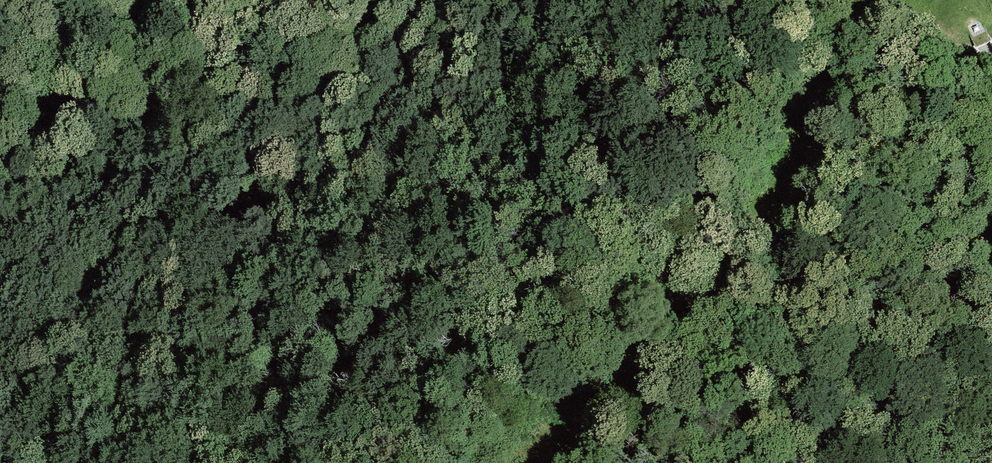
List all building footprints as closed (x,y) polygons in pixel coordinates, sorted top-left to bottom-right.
[(966,27),(985,64),(991,60),(991,41),(981,19),(966,27)]
